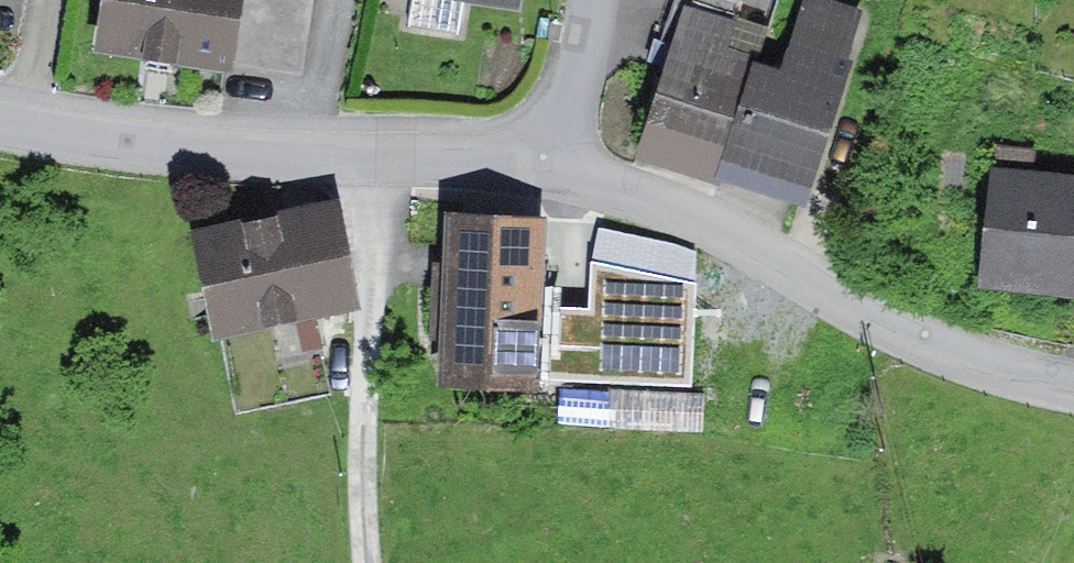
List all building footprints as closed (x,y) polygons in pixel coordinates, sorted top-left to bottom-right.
[(93,49),(232,70),(233,63),(243,0),(101,0),(93,49)] [(233,63),(302,73),(313,0),(243,0),(233,63)] [(520,8),(521,0),(466,0),(520,8)] [(715,172),(752,60),(765,22),(738,13),(743,0),(673,0),(662,35),(674,39),(635,155),(713,180),(715,172)] [(752,60),(715,172),(806,202),(853,57),(849,56),(864,11),(831,0),(801,0),(778,69),(752,60)] [(998,143),(995,163),(1034,167),(1037,148),(998,143)] [(990,162),(976,287),(1073,298),(1073,172),(1034,167),(995,163),(990,162)] [(339,197),(191,227),(214,337),(362,307),(339,197)] [(549,211),(446,207),(438,381),(543,386),(543,379),(606,382),(606,376),(608,325),(609,311),(544,308),(549,211)] [(699,250),(599,222),(582,300),(685,319),(699,250)] [(629,326),(608,325),(606,376),(626,377),(629,326)]
